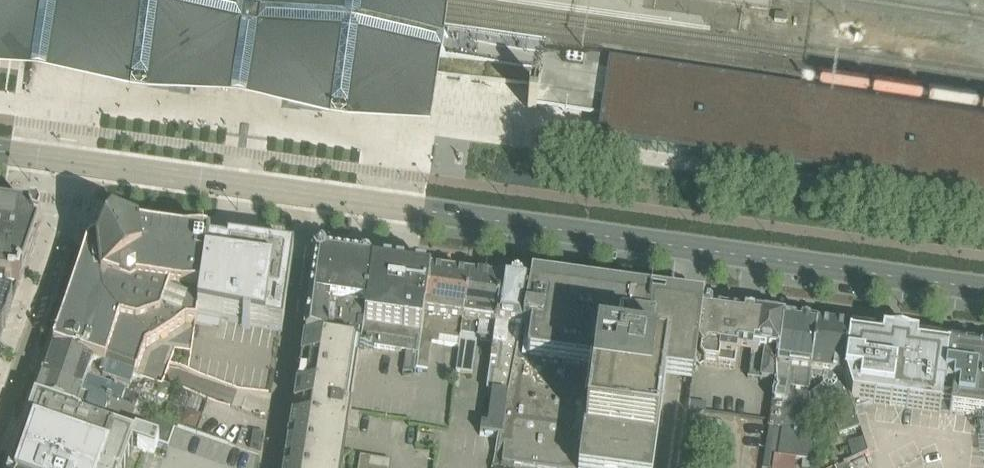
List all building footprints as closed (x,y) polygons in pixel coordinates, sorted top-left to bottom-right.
[(429,138),(437,83),(448,0),(0,0),(0,79),(429,138)] [(540,86),(539,88),(558,91),(561,72),(543,69),(542,69),(540,86)] [(580,75),(561,72),(558,91),(577,94),(580,75)] [(580,75),(577,94),(603,98),(605,99),(608,79),(586,76),(580,75)] [(635,84),(608,79),(605,99),(622,101),(635,84)] [(637,84),(635,84),(622,101),(605,99),(603,98),(602,104),(600,118),(597,143),(912,190),(983,209),(983,136),(637,84)] [(19,286),(39,230),(41,224),(36,216),(30,215),(30,216),(0,212),(0,283),(19,286)] [(87,249),(53,347),(135,377),(145,347),(186,322),(195,324),(208,241),(185,238),(184,239),(138,232),(138,230),(112,226),(101,244),(100,243),(98,243),(96,243),(95,243),(93,243),(91,244),(90,245),(89,246),(88,247),(87,249)] [(282,332),(293,254),(227,244),(226,250),(209,247),(210,242),(208,241),(195,324),(196,324),(197,315),(242,324),(242,328),(249,329),(250,326),(282,332)] [(316,263),(305,339),(306,339),(360,347),(361,347),(373,264),(323,257),(316,263)] [(373,264),(361,347),(406,355),(404,373),(416,375),(417,369),(430,273),(373,264)] [(461,339),(469,278),(430,273),(417,369),(427,371),(431,344),(460,348),(461,339)] [(494,342),(502,283),(469,278),(461,339),(460,348),(455,382),(459,382),(460,373),(472,375),(477,340),(493,342),(494,342)] [(479,436),(500,439),(528,286),(502,283),(494,342),(493,342),(486,389),(492,390),(487,427),(481,426),(479,436)] [(528,286),(500,439),(506,440),(502,464),(513,465),(534,467),(652,467),(664,378),(678,380),(692,382),(694,364),(701,312),(702,312),(702,310),(687,308),(651,303),(531,286),(531,289),(530,289),(530,287),(528,286)] [(2,335),(16,292),(6,291),(0,290),(0,335),(2,335)] [(735,369),(737,354),(744,355),(751,355),(756,318),(749,317),(742,316),(726,314),(702,311),(702,312),(701,312),(694,364),(696,364),(699,368),(704,365),(718,367),(735,369)] [(776,382),(784,322),(756,318),(751,355),(748,378),(776,382)] [(762,467),(772,467),(773,456),(795,459),(811,461),(809,414),(809,395),(808,389),(811,373),(810,373),(816,326),(784,322),(776,382),(762,467)] [(826,381),(809,395),(809,414),(823,409),(835,420),(839,435),(860,429),(851,401),(844,379),(842,379),(850,331),(816,326),(810,373),(811,373),(819,378),(826,378),(826,381)] [(844,379),(851,401),(940,413),(950,344),(850,331),(842,379),(844,379)] [(295,406),(296,406),(303,407),(301,419),(298,419),(293,418),(292,421),(290,436),(289,443),(285,467),(344,467),(347,444),(349,430),(359,432),(362,413),(352,411),(356,379),(360,347),(306,339),(306,340),(305,340),(300,371),(295,406)] [(950,344),(940,413),(983,419),(983,349),(950,344)] [(53,347),(42,379),(83,393),(139,412),(146,393),(137,390),(141,379),(135,377),(53,347)] [(42,379),(35,398),(75,413),(81,415),(135,433),(159,441),(168,445),(175,424),(139,412),(83,393),(42,379)] [(10,467),(125,467),(133,446),(155,454),(159,441),(135,433),(134,437),(82,419),(81,415),(75,413),(35,398),(10,467)] [(261,455),(265,434),(253,432),(250,453),(261,455)] [(863,440),(848,445),(852,459),(867,452),(863,440)] [(359,467),(370,467),(372,458),(361,456),(359,467)]
